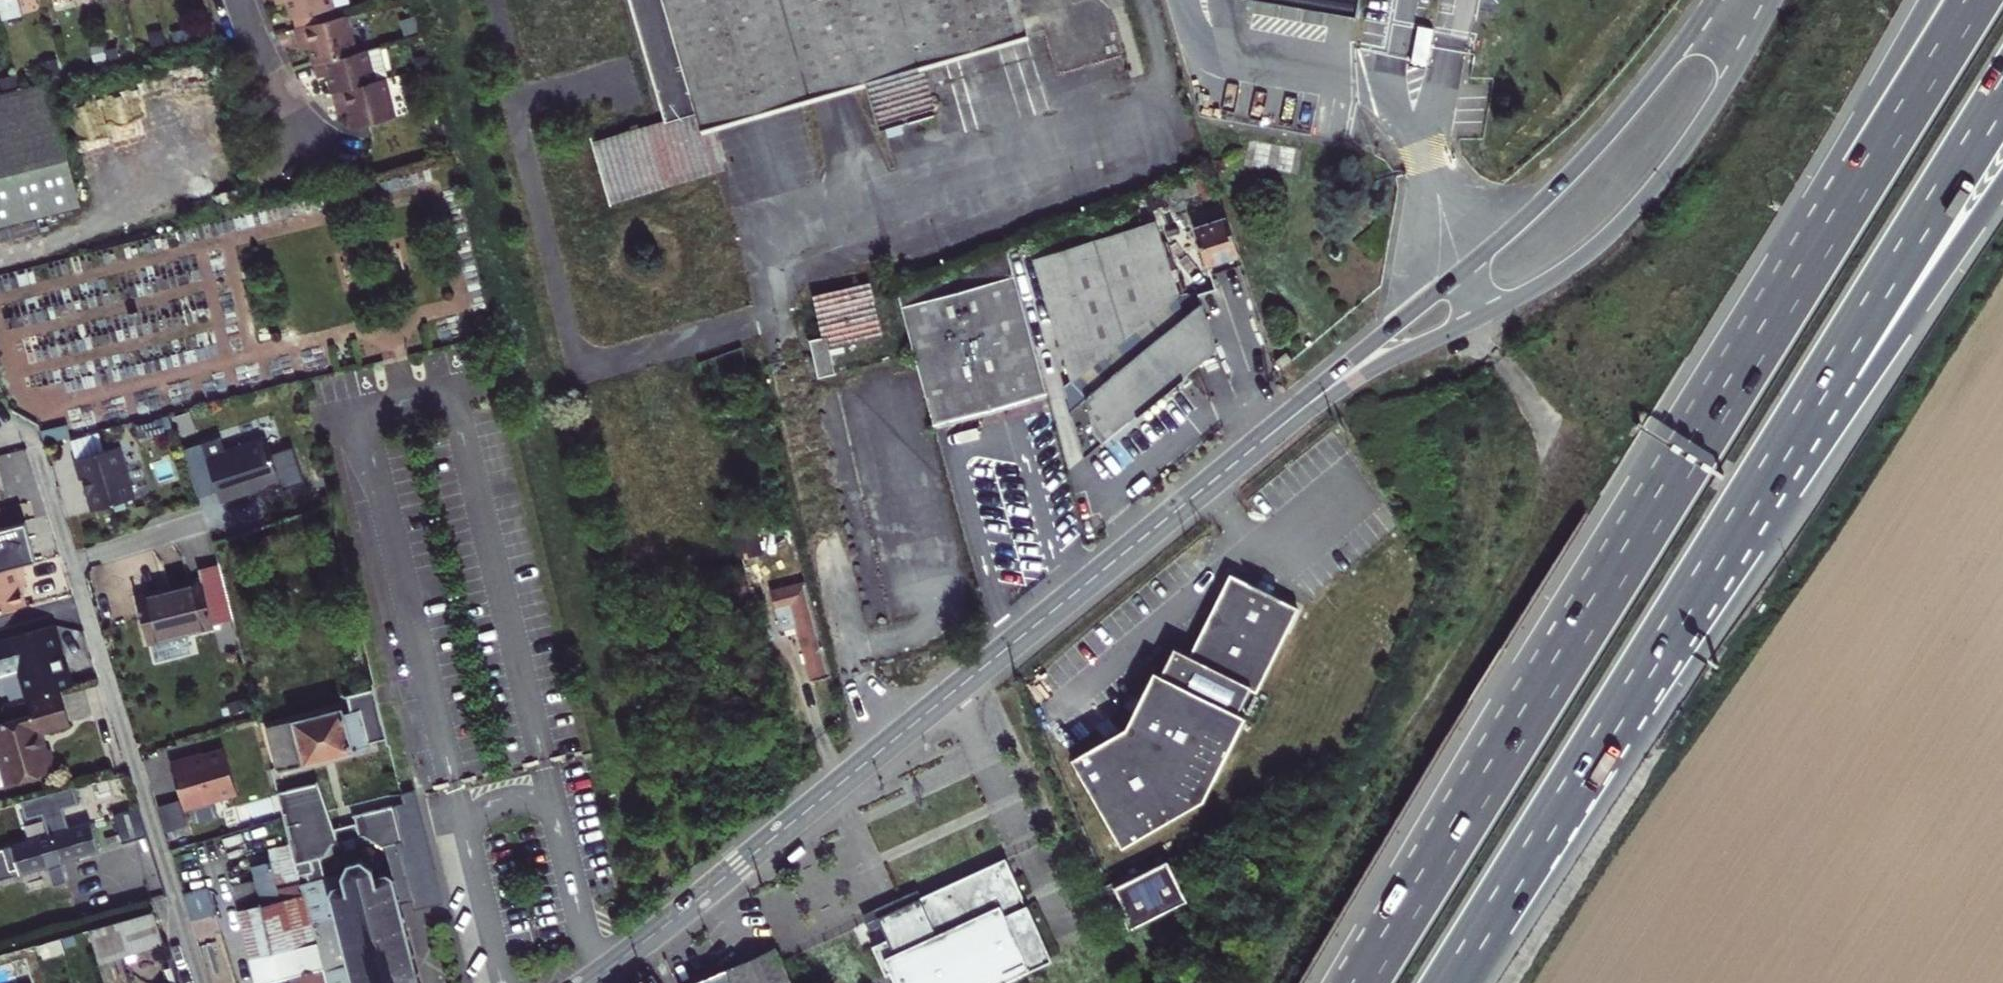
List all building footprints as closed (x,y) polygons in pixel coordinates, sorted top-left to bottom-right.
[(348,3),(347,0),(286,0),(287,2),(294,28),(336,17),(333,7),(348,3)] [(665,123),(592,144),(608,199),(715,167),(704,130),(699,114),(744,101),(746,107),(761,103),(759,97),(854,69),(859,85),(865,83),(879,132),(935,116),(920,66),(916,51),(1024,20),(1018,0),(629,0),(665,123)] [(1354,15),(1357,0),(1268,0),(1354,15)] [(314,64),(357,53),(347,15),(336,17),(294,28),(297,42),(308,39),(310,47),(314,64)] [(1028,35),(1024,20),(916,51),(920,66),(1028,35)] [(171,31),(174,43),(191,39),(189,28),(171,31)] [(148,34),(152,47),(166,43),(162,30),(148,34)] [(108,52),(120,49),(116,33),(104,35),(108,52)] [(310,47),(308,39),(297,42),(298,46),(299,50),(310,47)] [(387,78),(390,78),(382,47),(357,53),(314,64),(318,77),(328,74),(330,80),(332,92),(387,78)] [(61,73),(58,63),(42,67),(44,77),(61,73)] [(746,107),(744,101),(699,114),(704,130),(714,127),(859,85),(854,69),(759,97),(761,103),(746,107)] [(17,83),(15,75),(0,78),(0,82),(2,87),(17,83)] [(348,110),(353,128),(367,124),(396,116),(387,78),(332,92),(336,105),(346,102),(348,110)] [(50,81),(19,88),(0,93),(0,228),(82,207),(50,81)] [(348,110),(346,102),(336,105),(337,109),(338,113),(348,110)] [(714,127),(704,130),(715,167),(725,165),(714,127)] [(1217,193),(1210,173),(1166,190),(1173,210),(1186,206),(1183,196),(1201,190),(1203,198),(1217,193)] [(1206,264),(1238,254),(1221,203),(1189,213),(1206,264)] [(1181,307),(1155,220),(1034,258),(1073,384),(1066,389),(1081,443),(1096,431),(1104,442),(1198,364),(1197,362),(1170,328),(1184,316),(1185,320),(1205,314),(1201,301),(1181,307)] [(933,425),(979,413),(1047,394),(1008,248),(897,289),(933,425)] [(819,377),(836,373),(829,346),(877,334),(866,286),(818,298),(827,336),(810,339),(819,377)] [(1184,316),(1170,328),(1197,362),(1215,347),(1205,314),(1185,320),(1184,316)] [(1274,362),(1281,370),(1292,361),(1285,352),(1274,362)] [(70,437),(67,425),(41,432),(44,444),(70,437)] [(105,453),(98,430),(70,437),(78,461),(105,453)] [(1081,443),(1085,457),(1104,442),(1096,431),(1081,443)] [(225,451),(221,437),(202,443),(221,502),(234,497),(247,493),(246,489),(258,485),(259,489),(280,482),(266,438),(225,451)] [(135,499),(122,447),(105,453),(78,461),(84,481),(86,480),(90,495),(94,512),(135,499)] [(0,528),(0,571),(20,566),(33,562),(22,522),(0,528)] [(763,555),(756,522),(736,527),(743,559),(763,555)] [(20,566),(0,571),(0,612),(24,606),(21,595),(19,587),(25,585),(20,566)] [(1071,758),(1123,846),(1204,800),(1246,716),(1238,712),(1250,688),(1258,692),(1298,609),(1272,594),(1257,586),(1230,575),(1189,656),(1174,648),(1161,674),(1154,671),(1126,726),(1071,758)] [(1261,578),(1257,586),(1272,594),(1277,585),(1261,578)] [(149,641),(214,624),(204,582),(138,599),(149,641)] [(797,626),(812,680),(832,675),(806,582),(771,591),(781,630),(797,626)] [(0,643),(0,675),(17,669),(25,694),(72,679),(55,625),(0,643)] [(348,695),(349,700),(376,693),(376,689),(348,695)] [(60,691),(27,700),(31,715),(14,720),(0,723),(0,788),(56,771),(50,749),(44,751),(43,746),(45,745),(41,732),(70,724),(65,708),(60,691)] [(387,739),(376,693),(349,700),(351,713),(344,714),(343,708),(268,727),(279,772),(343,756),(371,749),(370,743),(387,739)] [(14,720),(31,715),(27,700),(9,705),(14,720)] [(236,792),(224,751),(171,767),(184,808),(223,796),(236,792)] [(383,848),(402,844),(397,822),(394,807),(355,816),(356,824),(334,829),(318,782),(278,793),(290,844),(296,865),(298,876),(313,873),(315,869),(313,861),(321,859),(327,857),(334,844),(338,843),(338,846),(339,843),(364,837),(383,848)] [(179,802),(160,807),(167,831),(186,826),(179,802)] [(148,837),(140,808),(114,815),(123,844),(148,837)] [(91,822),(0,850),(0,880),(47,866),(52,884),(67,880),(61,861),(99,850),(91,822)] [(269,849),(272,861),(275,872),(255,877),(255,880),(261,905),(239,911),(257,982),(264,982),(284,978),(291,976),(293,982),(326,982),(300,884),(298,876),(296,865),(290,844),(269,849)] [(300,884),(326,982),(418,982),(417,976),(419,975),(418,973),(416,973),(412,957),(414,957),(413,954),(411,955),(407,939),(409,938),(408,935),(406,936),(402,920),(404,920),(403,917),(401,918),(397,902),(399,901),(399,899),(397,899),(394,888),(392,884),(395,883),(394,880),(392,881),(391,878),(386,875),(375,878),(374,880),(372,870),(373,869),(372,866),(370,867),(362,861),(362,859),(360,858),(359,860),(349,863),(347,861),(345,863),(346,865),(342,875),(340,874),(340,873),(338,874),(338,875),(325,878),(319,879),(319,878),(317,879),(317,880),(300,884)] [(1053,960),(1027,905),(1023,906),(1019,899),(1023,897),(1006,858),(877,917),(887,940),(873,947),(886,976),(891,974),(895,982),(1004,982),(1053,960)] [(325,878),(321,859),(313,861),(315,869),(313,873),(298,876),(300,884),(317,880),(317,879),(319,878),(319,879),(325,878)] [(1130,928),(1188,900),(1169,860),(1115,886),(1129,914),(1124,916),(1130,928)] [(251,878),(255,877),(275,872),(272,861),(249,867),(251,878)] [(157,886),(157,872),(119,872),(119,886),(157,886)] [(255,880),(233,886),(239,911),(261,905),(255,880)] [(216,914),(208,887),(183,893),(191,920),(216,914)] [(115,960),(120,958),(164,944),(159,929),(154,912),(89,931),(95,951),(99,965),(115,960)] [(36,946),(41,961),(65,954),(61,939),(36,946)] [(726,971),(732,982),(792,982),(776,948),(736,966),(726,971)] [(115,960),(99,965),(103,982),(122,982),(115,960)] [(726,971),(698,982),(732,982),(726,971)] [(640,982),(658,982),(652,975),(640,982)]
